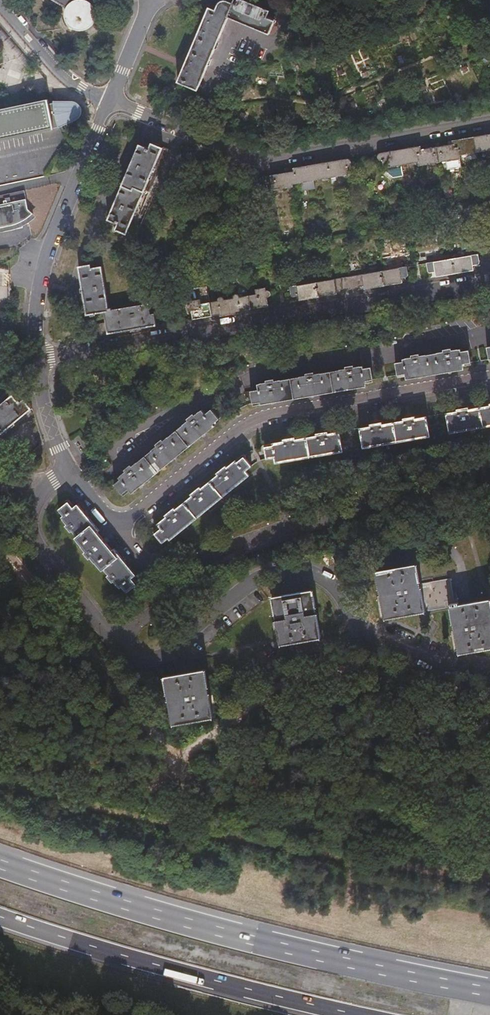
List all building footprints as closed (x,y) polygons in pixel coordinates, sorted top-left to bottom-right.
[(57,2),(68,8),(66,15),(68,22),(72,27),(77,30),(82,31),(85,31),(90,29),(95,25),(97,21),(98,16),(97,8),(95,5),(90,1),(87,0),(53,0),(57,2)] [(178,83),(197,91),(228,19),(268,35),(274,22),(266,19),(268,12),(240,0),(234,0),(232,4),(226,1),(222,1),(218,3),(215,11),(208,9),(178,83)] [(63,128),(77,121),(81,116),(83,112),(82,107),(80,103),(75,100),(53,102),(54,104),(49,105),(48,100),(0,110),(0,140),(63,128)] [(474,136),(476,152),(489,149),(489,133),(474,136)] [(457,139),(458,147),(459,155),(476,152),(474,136),(457,139)] [(436,147),(438,162),(445,161),(446,169),(461,167),(461,165),(460,159),(459,155),(458,147),(452,148),(452,140),(450,140),(451,145),(436,147)] [(153,141),(150,147),(141,143),(135,155),(107,221),(117,225),(116,229),(126,234),(144,191),(150,193),(168,147),(153,141)] [(416,146),(398,149),(401,165),(419,162),(416,146)] [(420,146),(416,146),(419,162),(419,166),(438,162),(436,147),(420,149),(420,146)] [(401,165),(398,149),(380,153),(377,155),(376,157),(378,160),(382,160),(383,168),(401,165)] [(331,177),(349,174),(348,166),(350,165),(351,162),(349,159),(348,158),(328,162),(331,177)] [(313,180),(331,177),(328,162),(310,165),(313,180)] [(295,183),(313,180),(310,165),(293,168),(295,183)] [(238,175),(229,170),(223,180),(232,185),(238,175)] [(289,172),(270,176),(272,190),(292,187),(289,172)] [(0,204),(0,232),(25,227),(23,221),(29,218),(35,213),(30,208),(29,203),(25,203),(24,199),(13,201),(9,202),(9,199),(8,199),(5,200),(6,203),(0,204)] [(478,254),(452,259),(454,273),(473,270),(471,263),(479,262),(478,254)] [(454,273),(452,259),(426,263),(428,271),(434,270),(435,277),(454,273)] [(104,312),(113,310),(112,308),(109,308),(102,267),(94,268),(94,264),(79,266),(88,315),(104,312)] [(406,267),(381,271),(383,286),(405,282),(405,274),(407,274),(406,267)] [(383,286),(381,271),(348,276),(350,289),(357,288),(358,287),(363,286),(364,289),(383,286)] [(350,289),(348,276),(317,282),(318,297),(337,294),(337,291),(341,291),(342,291),(350,289)] [(289,287),(289,289),(290,294),(297,293),(299,300),(318,297),(317,282),(289,287)] [(256,293),(248,295),(250,309),(268,305),(266,296),(268,294),(268,292),(267,291),(265,290),(265,287),(255,289),(256,293)] [(250,309),(248,295),(239,296),(237,294),(235,293),(233,295),(232,297),(228,298),(230,312),(250,309)] [(228,298),(208,302),(210,315),(230,312),(228,298)] [(210,315),(208,302),(201,303),(200,299),(191,300),(191,302),(188,304),(189,308),(192,309),(193,318),(210,315)] [(113,310),(104,312),(106,322),(108,333),(155,325),(153,313),(150,314),(148,304),(113,310)] [(108,333),(106,322),(96,324),(97,335),(108,333)] [(464,363),(471,363),(469,350),(462,351),(461,349),(459,350),(459,348),(453,350),(453,349),(444,350),(444,351),(438,352),(438,353),(429,354),(430,365),(438,364),(440,373),(464,369),(464,363)] [(407,379),(440,373),(438,364),(430,365),(429,354),(426,355),(426,354),(420,355),(420,354),(412,355),(412,357),(406,357),(406,359),(402,359),(403,361),(396,362),(398,375),(405,374),(407,379)] [(366,380),(373,379),(370,367),(364,368),(363,366),(359,367),(359,366),(354,367),(354,366),(345,367),(345,368),(340,369),(340,370),(331,371),(333,391),(366,386),(366,380)] [(294,398),(333,391),(331,371),(320,373),(320,372),(314,373),(314,372),(307,373),(307,375),(300,376),(301,377),(291,378),(294,398)] [(294,398),(291,378),(281,380),(281,379),(275,380),(275,379),(266,380),(266,382),(260,382),(260,383),(258,384),(258,387),(250,387),(252,400),(261,399),(261,404),(294,398)] [(0,405),(0,435),(32,408),(25,398),(22,401),(20,399),(18,401),(13,394),(0,405)] [(480,406),(484,427),(489,426),(489,405),(480,406)] [(450,433),(484,427),(480,406),(470,408),(469,406),(458,408),(458,410),(446,412),(450,433)] [(212,424),(218,419),(210,410),(205,415),(200,410),(198,411),(197,411),(194,414),(193,413),(186,419),(187,420),(182,424),(183,425),(175,430),(189,446),(213,425),(212,424)] [(393,422),(397,442),(430,436),(426,416),(416,418),(415,415),(403,418),(404,420),(393,422)] [(370,425),(360,427),(363,447),(397,442),(393,422),(383,423),(383,421),(370,423),(370,425)] [(158,472),(189,446),(175,430),(168,437),(167,437),(163,441),(162,439),(155,445),(156,446),(152,449),(152,450),(144,456),(158,472)] [(307,436),(310,457),(343,451),(340,431),(330,433),(329,430),(317,432),(317,435),(307,436)] [(272,445),(265,446),(267,458),(275,457),(276,463),(310,457),(307,436),(296,438),(296,436),(284,438),(284,441),(272,442),(272,445)] [(94,452),(86,457),(92,467),(101,460),(94,452)] [(158,472),(144,456),(137,463),(136,462),(131,466),(124,471),(125,472),(120,476),(121,477),(119,478),(120,479),(115,484),(123,494),(129,489),(133,494),(158,472)] [(210,481),(225,496),(250,474),(246,469),(252,465),(244,456),(238,461),(237,459),(228,466),(227,465),(217,473),(219,474),(210,481)] [(185,503),(199,518),(225,496),(210,481),(202,488),(201,487),(191,495),(192,496),(185,503)] [(98,532),(99,530),(78,505),(74,508),(69,503),(59,510),(64,516),(63,518),(68,525),(66,526),(71,533),(73,531),(78,537),(86,532),(91,538),(98,532)] [(156,534),(164,543),(169,538),(172,541),(199,518),(185,503),(176,510),(175,509),(165,516),(167,518),(158,525),(162,529),(156,534)] [(78,537),(76,539),(87,551),(85,553),(90,559),(92,558),(103,571),(105,570),(112,564),(106,556),(113,550),(98,532),(91,538),(86,532),(78,537)] [(115,549),(113,550),(106,556),(112,564),(105,570),(110,575),(108,576),(113,583),(115,581),(120,589),(123,586),(127,593),(137,585),(132,578),(136,575),(115,549)] [(334,553),(323,558),(327,566),(337,561),(334,553)] [(425,611),(421,583),(418,565),(377,571),(385,618),(425,611)] [(450,604),(455,603),(451,577),(421,583),(425,611),(451,606),(450,604)] [(320,638),(312,590),(272,597),(281,644),(320,638)] [(451,606),(459,654),(489,648),(489,599),(459,605),(451,606)] [(164,676),(171,724),(212,717),(204,670),(164,676)]
